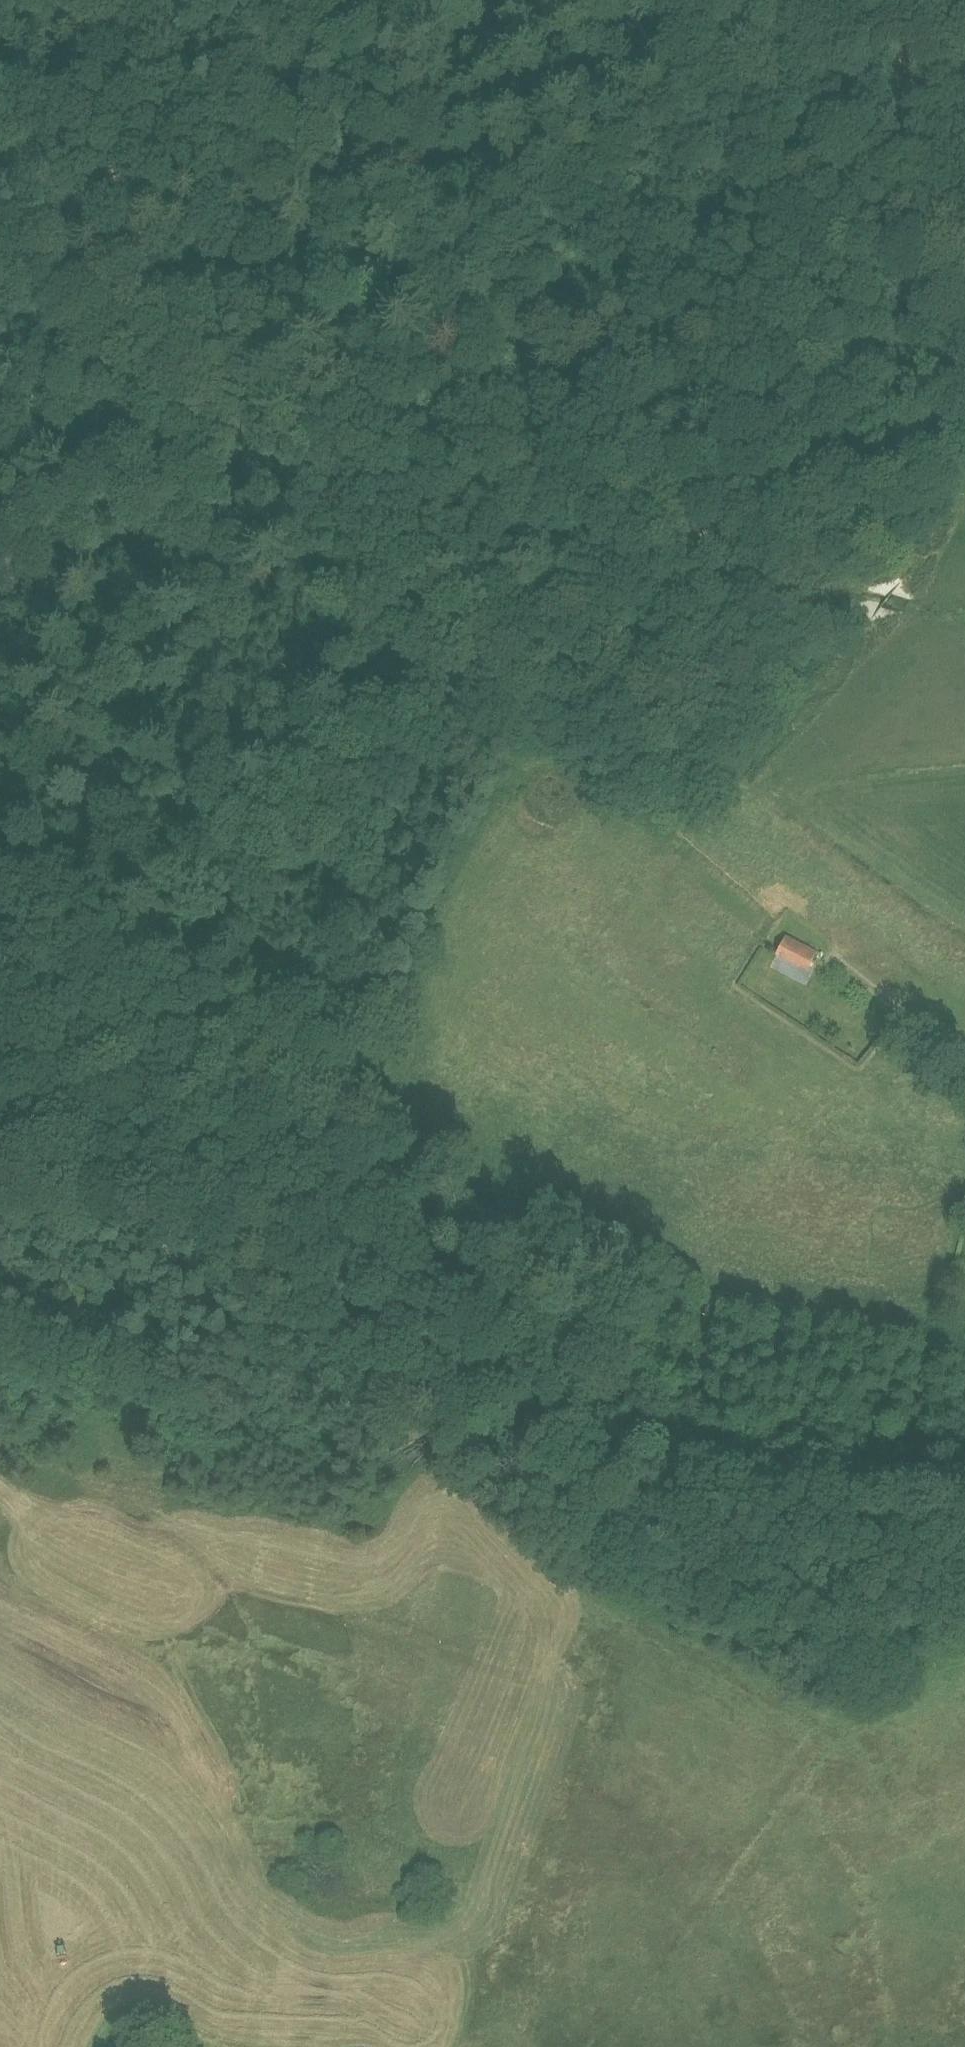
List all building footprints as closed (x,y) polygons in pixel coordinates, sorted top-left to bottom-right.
[(816,953),(786,937),(776,955),(807,971),(816,953)]
